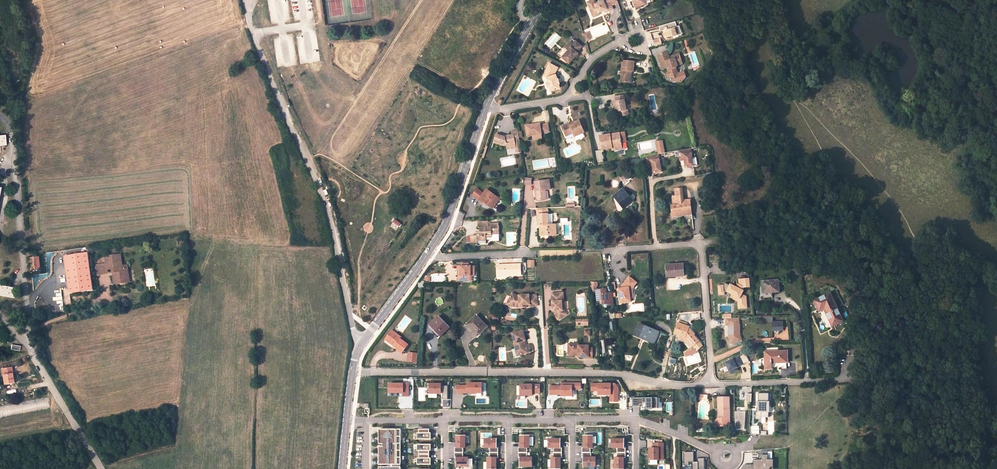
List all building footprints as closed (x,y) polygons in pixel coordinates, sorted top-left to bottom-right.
[(590,6),(593,15),(595,15),(599,14),(600,12),(605,10),(609,8),(610,10),(614,9),(611,0),(604,0),(590,6)] [(674,21),(658,26),(659,31),(662,31),(664,38),(672,36),(680,33),(678,25),(675,26),(674,21)] [(659,38),(652,40),(654,47),(661,45),(659,38)] [(573,44),(571,41),(568,45),(571,47),(568,50),(562,57),(569,63),(578,53),(577,52),(582,47),(576,41),(573,44)] [(677,74),(676,69),(675,69),(677,66),(678,66),(682,65),(679,54),(669,57),(668,52),(657,56),(661,68),(666,67),(666,68),(667,72),(665,74),(666,78),(677,74)] [(634,62),(622,61),(620,82),(629,83),(630,74),(629,74),(629,71),(633,72),(634,62)] [(558,68),(549,63),(543,75),(546,76),(548,82),(549,86),(550,91),(560,88),(558,83),(559,83),(558,78),(557,79),(556,74),(554,75),(554,74),(558,68)] [(625,95),(615,97),(615,101),(614,102),(615,112),(618,112),(621,111),(622,116),(628,115),(627,110),(625,110),(624,100),(625,100),(625,95)] [(569,123),(562,126),(566,136),(573,133),(575,137),(584,132),(579,121),(574,123),(570,124),(569,123)] [(540,123),(526,126),(528,136),(542,134),(542,132),(549,131),(548,123),(540,124),(540,123)] [(518,132),(518,130),(512,131),(513,135),(509,136),(509,137),(507,137),(507,136),(505,137),(498,134),(497,134),(494,143),(503,146),(507,145),(507,149),(516,148),(515,142),(514,139),(519,138),(519,136),(518,132)] [(619,133),(610,134),(610,136),(617,135),(618,142),(621,142),(619,133)] [(610,136),(610,134),(600,136),(601,141),(600,141),(602,150),(612,148),(612,150),(622,149),(621,142),(618,142),(617,135),(610,136)] [(662,140),(654,141),(656,154),(645,156),(644,166),(650,166),(652,173),(661,172),(658,154),(664,153),(662,140)] [(688,149),(677,151),(678,160),(683,160),(684,168),(692,166),(690,152),(688,149)] [(627,172),(619,178),(625,185),(629,181),(628,180),(631,178),(627,172)] [(549,180),(535,183),(536,192),(535,192),(537,201),(545,200),(544,195),(546,195),(545,190),(550,189),(549,180)] [(623,189),(614,197),(623,208),(633,201),(623,189)] [(682,189),(675,190),(676,197),(673,197),(674,206),(671,206),(672,213),(676,213),(676,216),(691,214),(690,200),(684,201),(682,189)] [(483,194),(477,190),(473,196),(483,203),(483,202),(490,207),(497,198),(486,190),(483,194)] [(492,209),(499,199),(497,198),(490,207),(492,209)] [(547,214),(538,215),(539,226),(541,226),(542,231),(540,231),(541,236),(556,235),(556,229),(552,229),(552,225),(551,214),(547,214)] [(487,222),(478,222),(479,228),(480,228),(480,232),(477,232),(477,236),(471,236),(471,243),(477,242),(477,243),(486,243),(485,237),(491,237),(491,234),(498,234),(497,224),(491,224),(491,227),(488,227),(487,222)] [(88,253),(63,256),(68,289),(69,294),(93,291),(88,253)] [(120,255),(111,257),(111,258),(113,273),(114,284),(124,283),(123,278),(129,277),(127,266),(122,266),(120,255)] [(39,257),(30,258),(31,271),(40,270),(40,264),(39,257)] [(106,264),(97,265),(98,275),(108,273),(106,264)] [(520,264),(498,264),(498,276),(521,275),(520,264)] [(683,264),(666,265),(667,275),(675,275),(675,276),(684,276),(683,264)] [(470,265),(461,266),(460,276),(457,276),(458,281),(470,281),(470,265)] [(619,297),(620,303),(630,302),(630,297),(629,292),(632,289),(636,283),(629,277),(619,289),(618,289),(619,295),(620,297),(619,297)] [(750,287),(749,279),(739,279),(739,285),(740,285),(738,288),(736,287),(730,284),(729,285),(724,283),(723,285),(718,286),(718,291),(723,291),(723,292),(726,292),(732,294),(730,298),(738,301),(739,308),(747,308),(746,298),(741,295),(741,294),(743,291),(742,290),(743,287),(750,287)] [(777,281),(762,281),(763,293),(778,292),(777,281)] [(590,282),(591,294),(596,293),(598,301),(603,301),(603,306),(605,308),(608,307),(609,306),(614,305),(612,293),(606,293),(605,289),(599,290),(595,291),(595,289),(595,286),(596,286),(596,282),(590,282)] [(0,286),(0,296),(13,298),(16,289),(0,286)] [(518,296),(512,293),(508,302),(513,304),(512,306),(515,307),(520,307),(520,306),(522,305),(529,305),(529,306),(537,306),(537,297),(529,297),(529,295),(519,296),(518,296)] [(563,293),(551,294),(553,311),(554,311),(555,314),(558,320),(564,316),(561,312),(561,311),(562,311),(562,306),(564,306),(563,293)] [(830,294),(814,301),(817,307),(819,306),(821,311),(824,309),(831,322),(834,321),(836,325),(843,321),(830,294)] [(449,327),(438,316),(431,324),(436,329),(434,330),(440,336),(449,327)] [(486,326),(476,316),(467,324),(474,330),(472,331),(477,336),(486,326)] [(739,318),(738,318),(731,318),(725,318),(726,325),(728,325),(728,331),(730,331),(730,334),(729,336),(731,344),(741,341),(740,335),(739,325),(739,318)] [(783,321),(772,322),(772,330),(783,330),(783,321)] [(689,327),(678,323),(674,334),(679,335),(685,337),(684,340),(691,347),(698,341),(693,335),(688,329),(689,327)] [(658,332),(639,324),(635,335),(643,339),(644,337),(654,341),(658,332)] [(401,337),(392,331),(387,337),(396,343),(394,346),(394,347),(402,352),(407,345),(399,339),(401,337)] [(522,331),(512,334),(515,343),(513,344),(515,349),(517,348),(519,355),(528,353),(525,344),(524,345),(523,341),(525,341),(522,331)] [(387,337),(385,340),(394,346),(396,343),(387,337)] [(578,344),(568,344),(568,355),(575,355),(578,355),(578,357),(592,357),(592,348),(588,348),(588,346),(578,345),(578,344)] [(787,351),(771,352),(764,352),(765,369),(772,369),(772,363),(780,363),(786,363),(787,363),(787,351)] [(417,353),(408,352),(407,361),(417,362),(417,353)] [(749,361),(746,353),(726,362),(731,373),(738,370),(736,367),(749,361)] [(12,367),(5,369),(7,375),(4,375),(6,385),(15,383),(12,367)] [(389,384),(389,393),(399,393),(403,393),(403,396),(408,396),(408,383),(403,383),(403,384),(389,384)] [(433,383),(426,383),(426,388),(428,388),(428,394),(429,394),(437,394),(441,393),(441,389),(442,389),(443,399),(448,399),(447,386),(441,386),(441,384),(433,384),(433,383)] [(482,383),(467,383),(467,386),(457,386),(457,393),(467,393),(467,392),(471,392),(471,394),(476,394),(476,393),(481,393),(482,393),(482,383)] [(561,386),(550,386),(550,394),(561,394),(561,396),(572,396),(572,389),(581,389),(581,383),(561,383),(561,386)] [(615,387),(615,384),(596,384),(596,389),(598,389),(598,392),(598,395),(607,395),(607,394),(610,394),(610,395),(610,402),(618,402),(618,388),(617,387),(615,387)] [(540,393),(540,385),(520,385),(520,386),(520,396),(529,396),(529,393),(532,393),(540,393)] [(770,412),(769,401),(768,401),(768,393),(758,393),(758,401),(757,401),(757,412),(755,412),(756,419),(761,419),(761,417),(769,417),(769,412),(770,412)] [(658,408),(658,398),(633,398),(633,407),(640,407),(640,404),(642,404),(642,408),(658,408)] [(729,398),(718,398),(718,408),(720,408),(720,418),(718,418),(715,421),(715,427),(729,426),(729,398)] [(745,411),(735,411),(735,429),(744,429),(745,411)] [(381,464),(400,464),(400,430),(396,430),(396,429),(379,429),(379,441),(379,444),(381,444),(381,464)] [(418,439),(431,439),(431,433),(426,433),(426,429),(413,429),(413,433),(418,433),(418,439)] [(457,442),(457,447),(455,447),(455,453),(463,453),(463,448),(465,448),(465,435),(457,435),(457,442)] [(521,442),(520,447),(519,447),(518,453),(527,453),(527,448),(529,448),(529,435),(521,435),(521,442)] [(584,442),(584,447),(582,447),(582,453),(591,453),(591,448),(593,448),(593,435),(584,435),(584,442)] [(485,439),(485,448),(490,448),(490,453),(498,453),(498,447),(497,447),(497,442),(497,439),(485,439)] [(549,439),(549,448),(553,448),(553,453),(562,453),(562,447),(561,447),(561,442),(561,439),(549,439)] [(612,439),(612,448),(617,448),(617,453),(626,453),(626,448),(625,448),(625,443),(625,439),(612,439)] [(663,459),(663,443),(653,443),(653,448),(649,448),(649,460),(659,460),(659,459),(663,459)] [(431,451),(431,444),(418,444),(418,450),(413,450),(413,459),(418,459),(418,464),(431,464),(431,458),(426,458),(426,451),(431,451)] [(772,464),(773,464),(773,460),(768,460),(768,451),(759,451),(759,460),(755,460),(755,465),(744,465),(742,468),(741,468),(772,468),(772,464)] [(692,468),(705,468),(704,458),(698,458),(698,462),(694,462),(694,452),(683,452),(684,465),(689,465),(689,462),(692,462),(692,468)] [(468,466),(468,458),(463,458),(463,453),(455,453),(455,458),(456,458),(456,463),(456,466),(468,466)] [(496,458),(498,458),(498,453),(490,453),(490,458),(488,458),(488,468),(496,468),(496,463),(496,458)] [(532,466),(532,458),(527,458),(527,453),(518,453),(518,458),(520,458),(520,463),(520,466),(532,466)] [(560,458),(562,458),(562,453),(553,453),(553,458),(552,458),(552,468),(560,468),(560,463),(560,458)] [(595,466),(595,458),(591,458),(591,453),(582,453),(582,458),(583,458),(583,463),(583,466),(595,466)] [(624,458),(626,458),(626,453),(617,453),(617,458),(615,458),(615,468),(624,468),(624,463),(624,458)] [(744,461),(751,463),(752,454),(746,453),(744,461)]
